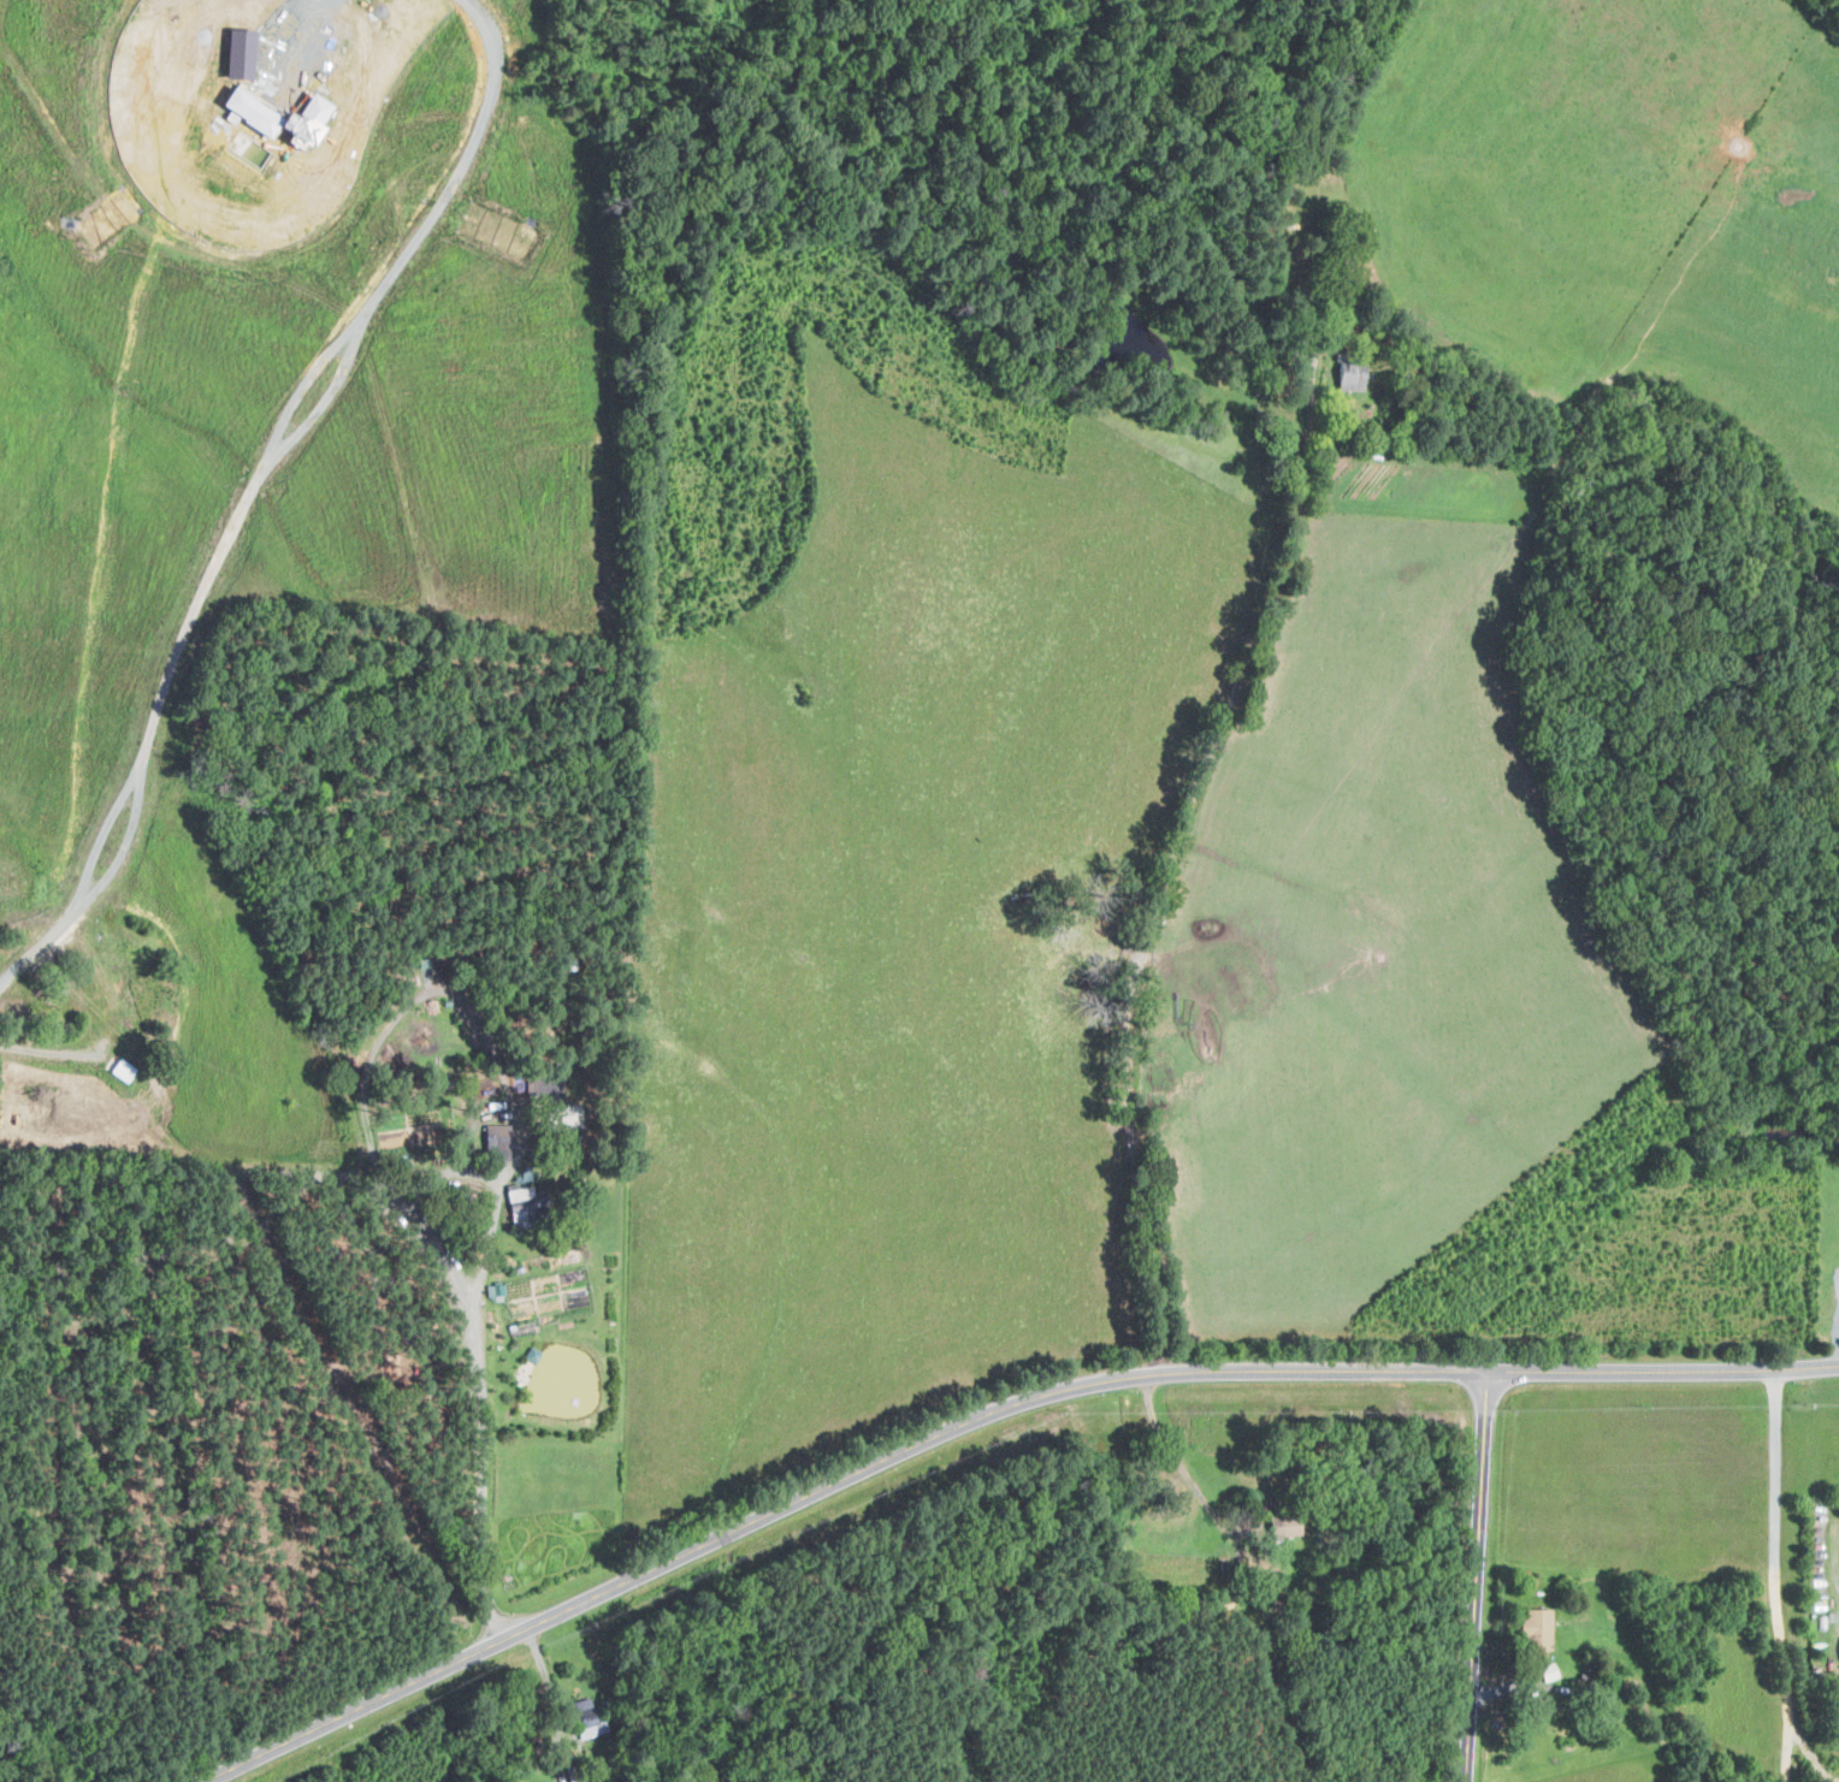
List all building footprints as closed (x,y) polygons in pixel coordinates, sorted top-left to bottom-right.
[(220,24),(248,24),(249,77),(243,87),(283,113),(303,82),(336,103),(303,152),(282,137),(286,131),(272,122),(266,131),(233,109),(229,116),(226,114),(231,107),(221,100),(226,93),(214,84),(221,73),(220,24)] [(1344,390),(1372,391),(1373,360),(1345,359),(1344,390)] [(415,957),(427,957),(428,985),(416,987),(415,957)] [(510,1123),(489,1124),(489,1133),(480,1133),(480,1151),(511,1150),(510,1123)] [(541,1223),(537,1186),(513,1188),(517,1226),(541,1223)] [(487,1284),(501,1283),(505,1320),(492,1321),(487,1284)] [(528,1345),(538,1349),(534,1358),(524,1354),(528,1345)] [(1266,1516),(1301,1512),(1302,1535),(1269,1538),(1266,1516)] [(1526,1609),(1553,1608),(1553,1650),(1526,1650),(1526,1609)]
